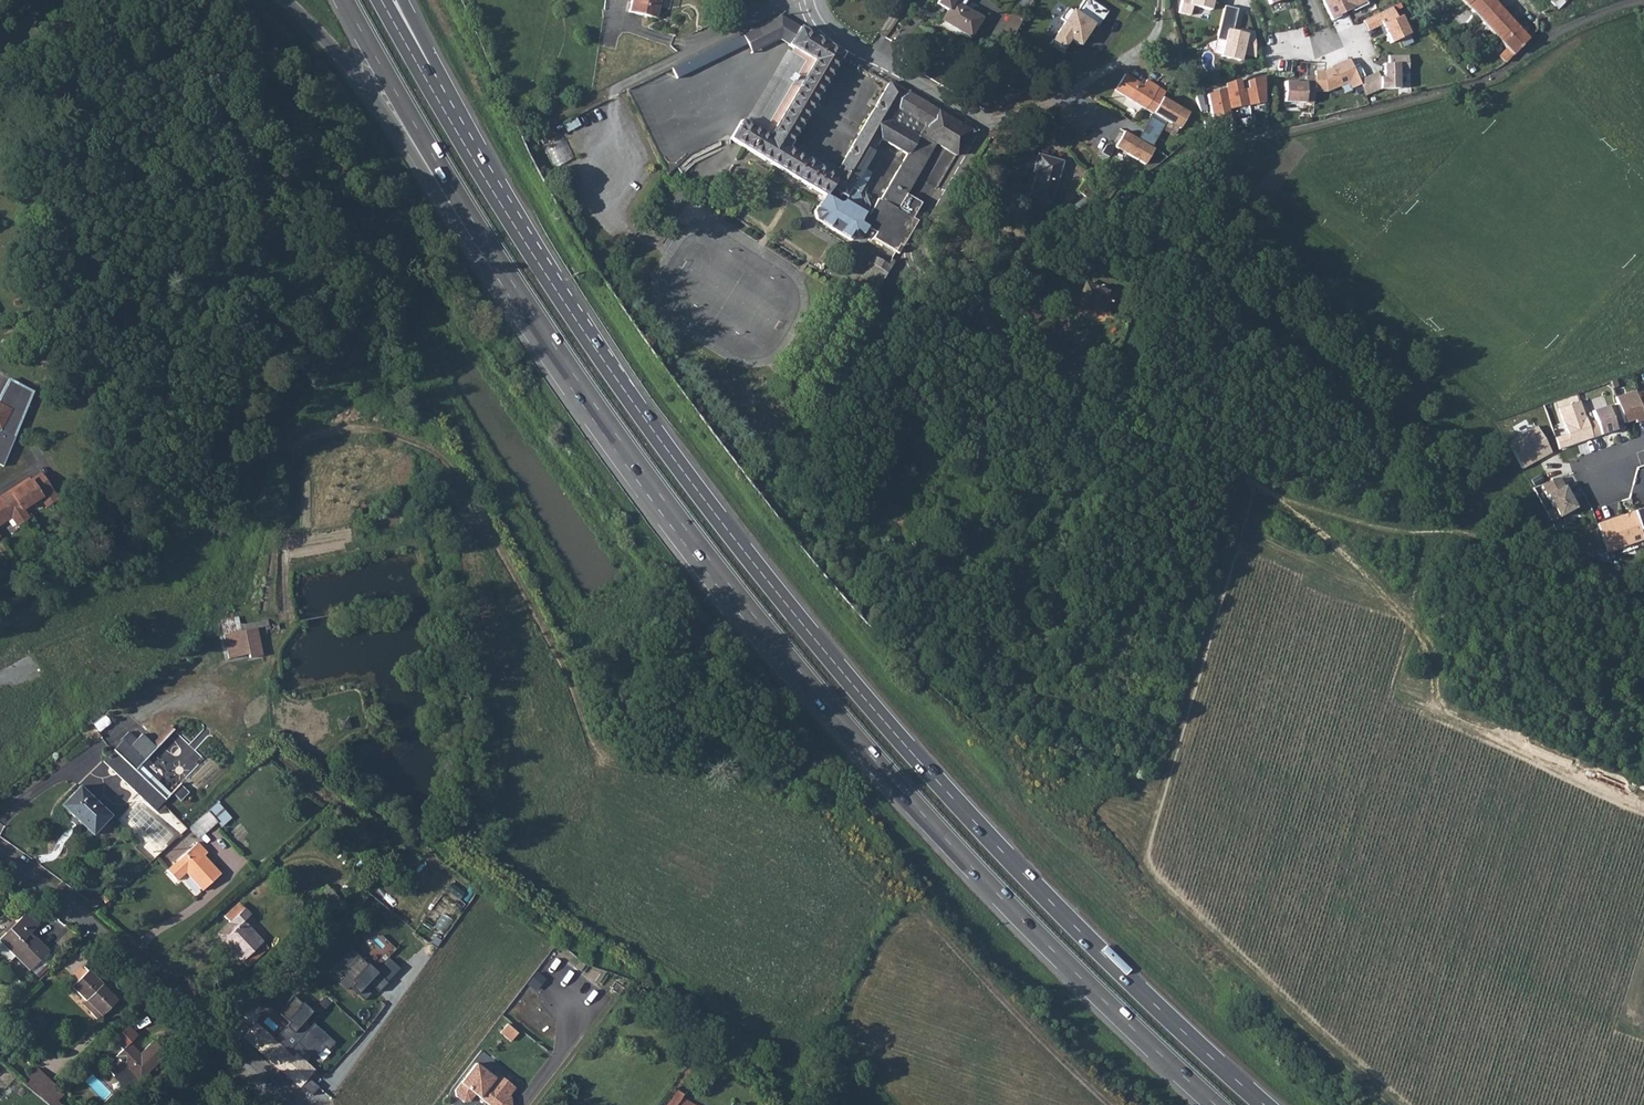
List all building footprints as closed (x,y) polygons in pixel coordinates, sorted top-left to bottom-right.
[(629,12),(655,18),(658,7),(655,7),(657,0),(632,0),(629,12)] [(937,3),(948,10),(942,20),(970,37),(981,18),(960,5),(963,0),(939,0),(937,3)] [(1089,0),(1084,0),(1075,13),(1067,8),(1060,19),(1064,22),(1050,44),(1063,53),(1072,40),(1079,45),(1093,24),(1097,27),(1107,12),(1089,0)] [(1179,12),(1190,15),(1192,5),(1210,10),(1213,0),(1181,0),(1179,12)] [(1332,20),(1341,16),(1340,14),(1352,8),(1353,11),(1368,4),(1366,0),(1322,0),(1332,20)] [(1480,20),(1495,4),(1492,0),(1461,0),(1480,20)] [(1512,55),(1527,39),(1515,26),(1503,13),(1495,4),(1480,20),(1506,48),(1499,56),(1505,62),(1512,55)] [(1237,9),(1224,5),(1216,39),(1224,41),(1221,56),(1239,60),(1241,53),(1255,56),(1254,32),(1243,30),(1241,35),(1231,33),(1237,9)] [(1391,7),(1362,20),(1369,33),(1382,27),(1391,45),(1410,36),(1401,18),(1397,20),(1391,7)] [(1012,38),(1023,18),(1012,12),(1002,32),(1012,38)] [(780,16),(742,34),(747,44),(751,53),(780,39),(789,45),(800,27),(781,16),(780,16)] [(846,196),(851,188),(853,184),(880,138),(907,154),(889,184),(906,194),(936,143),(956,155),(970,131),(970,130),(890,82),(889,82),(837,169),(833,176),(787,148),(790,141),(842,54),(842,53),(800,27),(789,45),(793,48),(814,60),(768,137),(743,122),(740,120),(729,139),(824,195),(829,186),(846,196)] [(742,34),(671,68),(676,79),(747,44),(742,34)] [(814,60),(793,48),(791,52),(787,49),(743,122),(768,137),(814,60)] [(1377,72),(1358,80),(1360,84),(1365,95),(1379,89),(1398,88),(1398,72),(1408,72),(1408,55),(1388,55),(1388,64),(1383,64),(1383,77),(1379,78),(1377,72)] [(1323,71),(1315,71),(1314,76),(1314,91),(1326,92),(1348,82),(1350,88),(1360,84),(1358,80),(1349,58),(1334,65),(1334,66),(1323,71)] [(1143,86),(1124,74),(1115,90),(1145,109),(1155,93),(1158,87),(1146,80),(1143,86)] [(1238,84),(1206,94),(1211,127),(1229,124),(1228,119),(1262,113),(1262,76),(1245,81),(1246,89),(1239,90),(1238,84)] [(1314,91),(1314,76),(1305,76),(1305,83),(1284,82),(1283,102),(1304,103),(1305,99),(1313,99),(1314,91)] [(1362,92),(1360,85),(1354,88),(1357,94),(1362,92)] [(1155,93),(1145,109),(1153,113),(1162,97),(1155,93)] [(1188,112),(1162,97),(1143,130),(1157,138),(1166,121),(1179,128),(1188,112)] [(1157,138),(1143,130),(1138,139),(1152,147),(1157,138)] [(1155,149),(1125,131),(1116,147),(1146,164),(1155,149)] [(567,137),(547,147),(557,167),(577,157),(567,137)] [(1084,143),(1078,138),(1072,144),(1078,149),(1084,143)] [(833,176),(837,169),(790,141),(787,148),(833,176)] [(1051,202),(1062,161),(1037,154),(1033,171),(1036,172),(1029,196),(1051,202)] [(906,194),(889,184),(879,200),(878,199),(870,211),(862,206),(859,210),(867,214),(869,222),(866,227),(870,230),(875,233),(872,239),(897,254),(917,221),(912,218),(921,203),(906,194)] [(824,195),(814,211),(816,219),(851,240),(859,238),(866,227),(869,222),(867,214),(859,210),(862,206),(859,193),(851,188),(846,196),(829,186),(824,195)] [(1073,206),(1080,216),(1099,206),(1086,197),(1073,206)] [(960,249),(969,258),(975,252),(977,251),(968,242),(960,249)] [(975,252),(969,258),(972,261),(978,255),(975,252)] [(886,273),(890,266),(874,257),(871,264),(886,273)] [(862,277),(859,275),(850,291),(868,303),(886,273),(871,264),(862,277)] [(1108,313),(1116,295),(1086,282),(1076,305),(1089,311),(1090,306),(1108,313)] [(1,466),(31,391),(6,378),(0,390),(0,465),(1,466)] [(1615,397),(1624,423),(1634,419),(1635,422),(1643,419),(1643,418),(1639,403),(1634,391),(1615,397)] [(1587,423),(1579,401),(1557,409),(1566,434),(1554,438),(1558,449),(1592,438),(1587,423)] [(1607,406),(1591,411),(1594,421),(1587,423),(1592,438),(1615,430),(1607,406)] [(1507,442),(1522,469),(1538,459),(1537,458),(1541,456),(1542,457),(1551,452),(1536,426),(1507,442)] [(0,501),(0,526),(11,518),(17,525),(27,519),(22,511),(41,499),(46,506),(55,499),(54,497),(40,475),(0,501)] [(1559,478),(1540,485),(1553,507),(1545,511),(1551,521),(1576,507),(1559,478)] [(1641,532),(1643,531),(1643,510),(1641,511),(1640,509),(1633,511),(1634,512),(1641,532)] [(1634,512),(1597,524),(1607,551),(1643,539),(1641,532),(1634,512)] [(1607,551),(1599,553),(1601,560),(1611,562),(1607,551)] [(255,629),(222,635),(228,658),(247,654),(249,657),(261,655),(255,629)] [(129,732),(101,762),(154,811),(169,793),(178,785),(169,776),(194,752),(198,756),(205,748),(193,737),(186,744),(181,739),(186,733),(179,726),(166,740),(163,738),(156,746),(141,734),(136,738),(129,732)] [(181,783),(173,792),(183,800),(190,791),(181,783)] [(80,788),(61,808),(92,837),(111,818),(80,788)] [(207,813),(196,823),(207,835),(218,825),(208,813),(207,813)] [(195,843),(164,871),(173,881),(181,874),(198,891),(216,875),(201,857),(204,853),(195,843)] [(323,886),(302,906),(314,918),(334,898),(323,886)] [(235,930),(220,943),(239,963),(260,945),(241,925),(250,917),(244,911),(228,924),(235,930)] [(31,973),(51,953),(36,938),(32,942),(28,938),(40,926),(27,914),(0,941),(0,954),(10,964),(17,958),(31,973)] [(215,937),(220,943),(235,930),(228,924),(222,929),(215,937)] [(87,1012),(95,1021),(104,1014),(111,1014),(113,1012),(115,1009),(113,1005),(119,1000),(111,991),(109,994),(103,987),(105,985),(90,970),(71,987),(84,1002),(90,1009),(87,1012)] [(538,990),(547,978),(538,972),(530,984),(538,990)] [(90,1009),(84,1002),(80,1005),(87,1012),(90,1009)] [(250,1029),(243,1037),(268,1059),(298,1086),(313,1069),(296,1053),(294,1056),(271,1035),(277,1028),(259,1013),(252,1020),(250,1018),(244,1024),(250,1029)] [(502,1033),(513,1041),(519,1032),(508,1025),(502,1033)] [(167,1057),(153,1043),(140,1055),(135,1050),(130,1045),(107,1066),(116,1075),(125,1066),(134,1075),(140,1081),(167,1057)] [(455,1090),(456,1096),(464,1102),(470,1101),(475,1094),(490,1104),(512,1104),(511,1097),(509,1096),(516,1088),(497,1074),(494,1078),(475,1063),(455,1090)] [(40,1073),(46,1079),(49,1076),(38,1065),(22,1079),(27,1084),(40,1073)] [(54,1081),(49,1076),(46,1079),(40,1073),(27,1084),(39,1094),(54,1081)] [(65,1092),(54,1081),(39,1094),(52,1104),(65,1092)] [(680,1086),(669,1100),(676,1104),(686,1091),(680,1086)]
